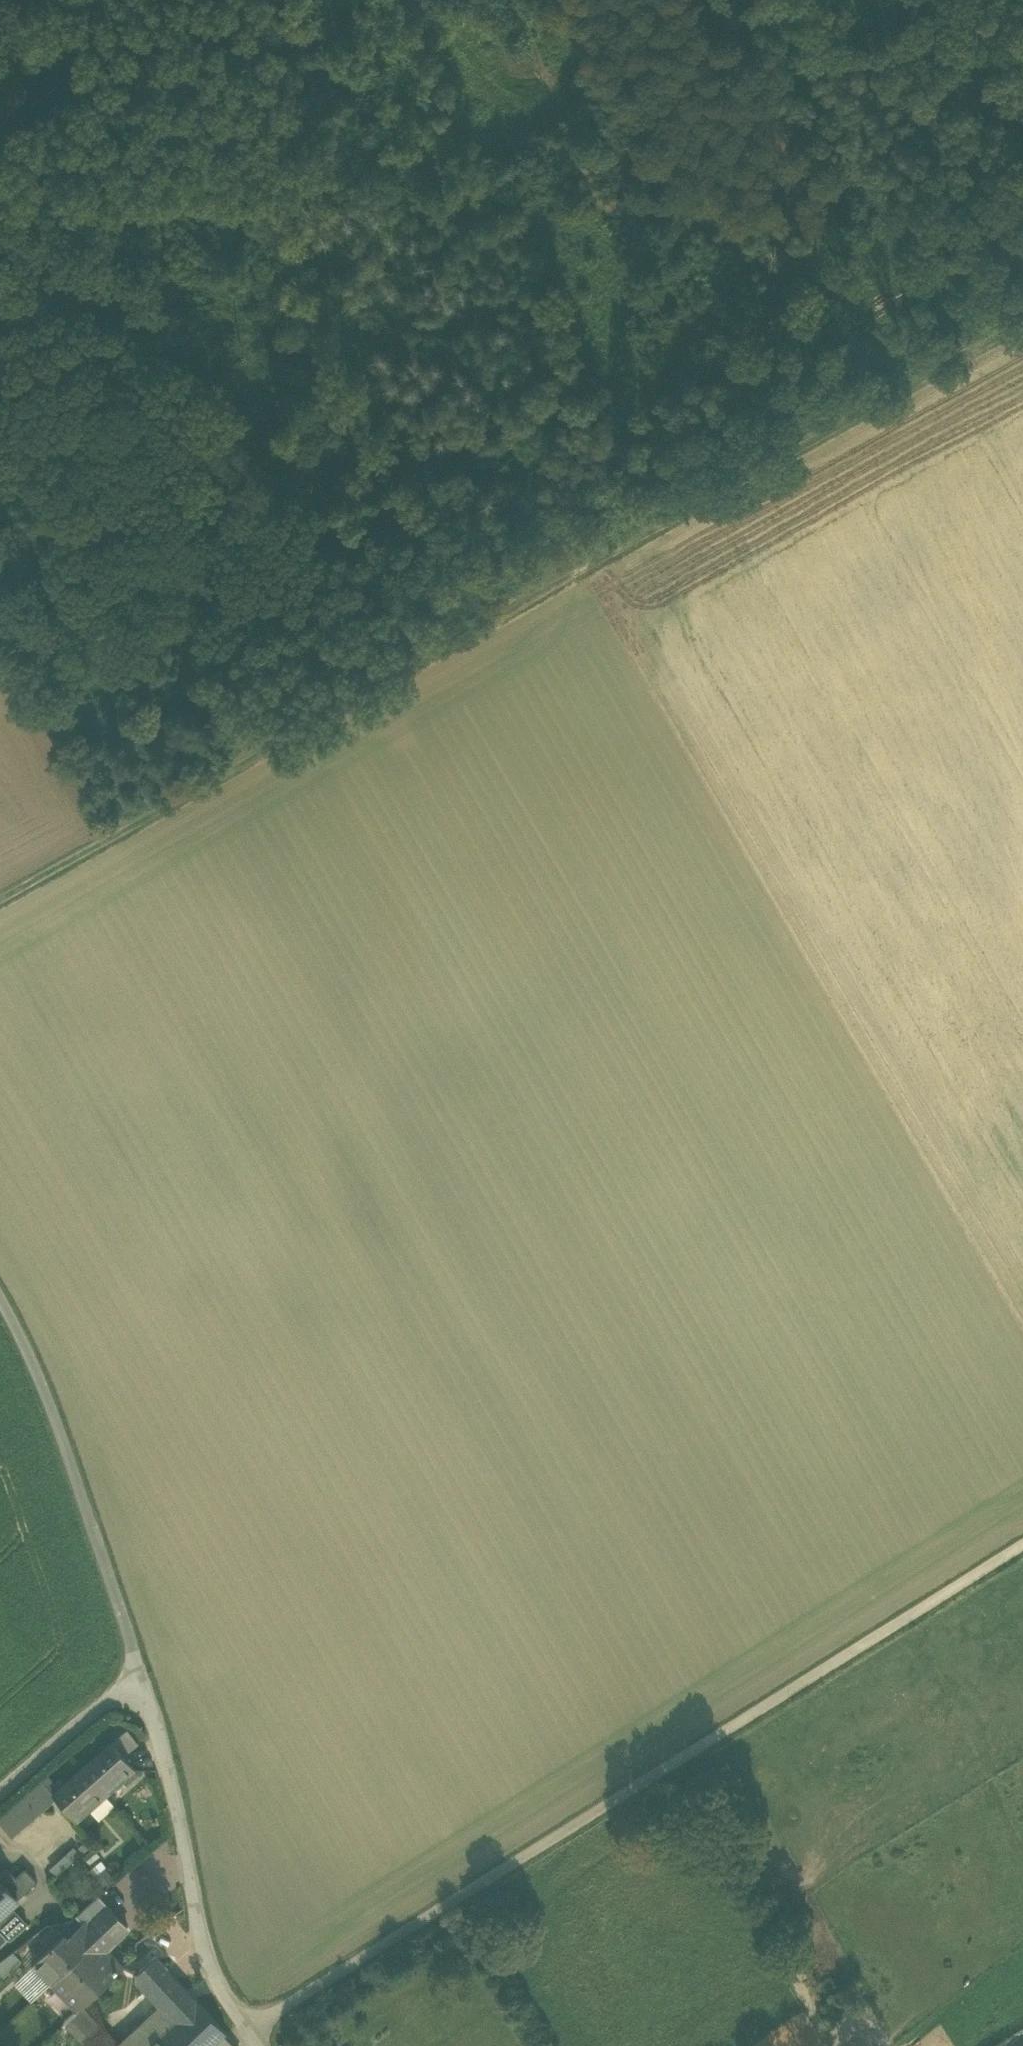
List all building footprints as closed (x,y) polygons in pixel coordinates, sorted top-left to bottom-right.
[(112,1743),(123,1756),(139,1742),(127,1729),(112,1743)] [(77,1820),(92,1807),(108,1793),(135,1769),(123,1756),(112,1743),(54,1793),(53,1794),(57,1797),(77,1820)] [(12,1837),(57,1797),(53,1794),(54,1793),(43,1780),(0,1817),(0,1824),(12,1837)] [(116,1802),(108,1793),(92,1807),(99,1816),(116,1802)] [(49,1868),(57,1877),(82,1855),(74,1846),(49,1868)] [(106,1867),(95,1875),(104,1886),(114,1877),(106,1867)] [(18,1900),(38,1882),(25,1869),(15,1878),(6,1868),(0,1873),(0,1881),(17,1900),(18,1900)] [(11,1906),(17,1900),(0,1881),(0,1916),(11,1906)] [(87,1927),(110,1906),(99,1895),(76,1915),(84,1924),(87,1927)] [(11,1906),(0,1916),(0,1929),(8,1938),(10,1940),(27,1924),(11,1906)] [(76,2009),(77,2010),(82,2006),(123,1967),(122,1966),(123,1966),(104,1946),(111,1939),(113,1941),(128,1927),(110,1906),(87,1927),(84,1924),(68,1938),(63,1934),(33,1963),(34,1965),(51,1983),(76,2009)] [(8,1938),(0,1929),(0,1946),(8,1938)] [(43,1929),(16,1948),(25,1962),(52,1943),(43,1929)] [(22,1960),(14,1951),(0,1962),(0,1964),(9,1972),(22,1960)] [(137,1979),(146,1989),(168,1969),(156,1955),(137,1973),(137,1979)] [(9,1972),(0,1964),(0,1972),(4,1976),(9,1972)] [(51,1983),(34,1965),(15,1983),(32,2001),(51,1983)] [(179,1981),(168,1969),(146,1989),(158,2001),(179,1981)] [(224,2035),(227,2032),(179,1981),(158,2001),(163,2006),(176,2020),(149,2045),(212,2045),(224,2035)] [(64,2021),(73,2030),(78,2026),(84,2030),(94,2021),(96,2020),(82,2006),(77,2010),(76,2009),(64,2021)] [(176,2020),(163,2006),(120,2045),(149,2045),(176,2020)] [(88,2045),(94,2045),(107,2034),(94,2021),(84,2030),(79,2036),(88,2045)] [(78,2026),(73,2030),(79,2036),(84,2030),(78,2026)] [(107,2034),(94,2045),(119,2045),(107,2034)] [(224,2035),(212,2045),(234,2045),(224,2035)]
